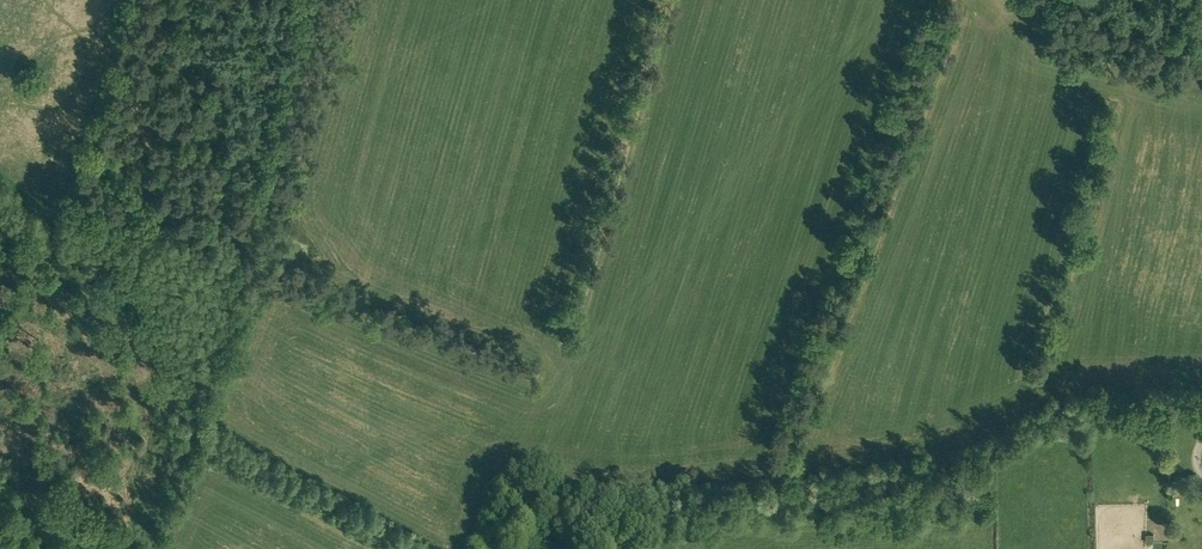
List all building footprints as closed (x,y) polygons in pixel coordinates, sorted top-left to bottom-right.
[(1193,409),(1192,423),(1201,423),(1201,410),(1193,409)]
